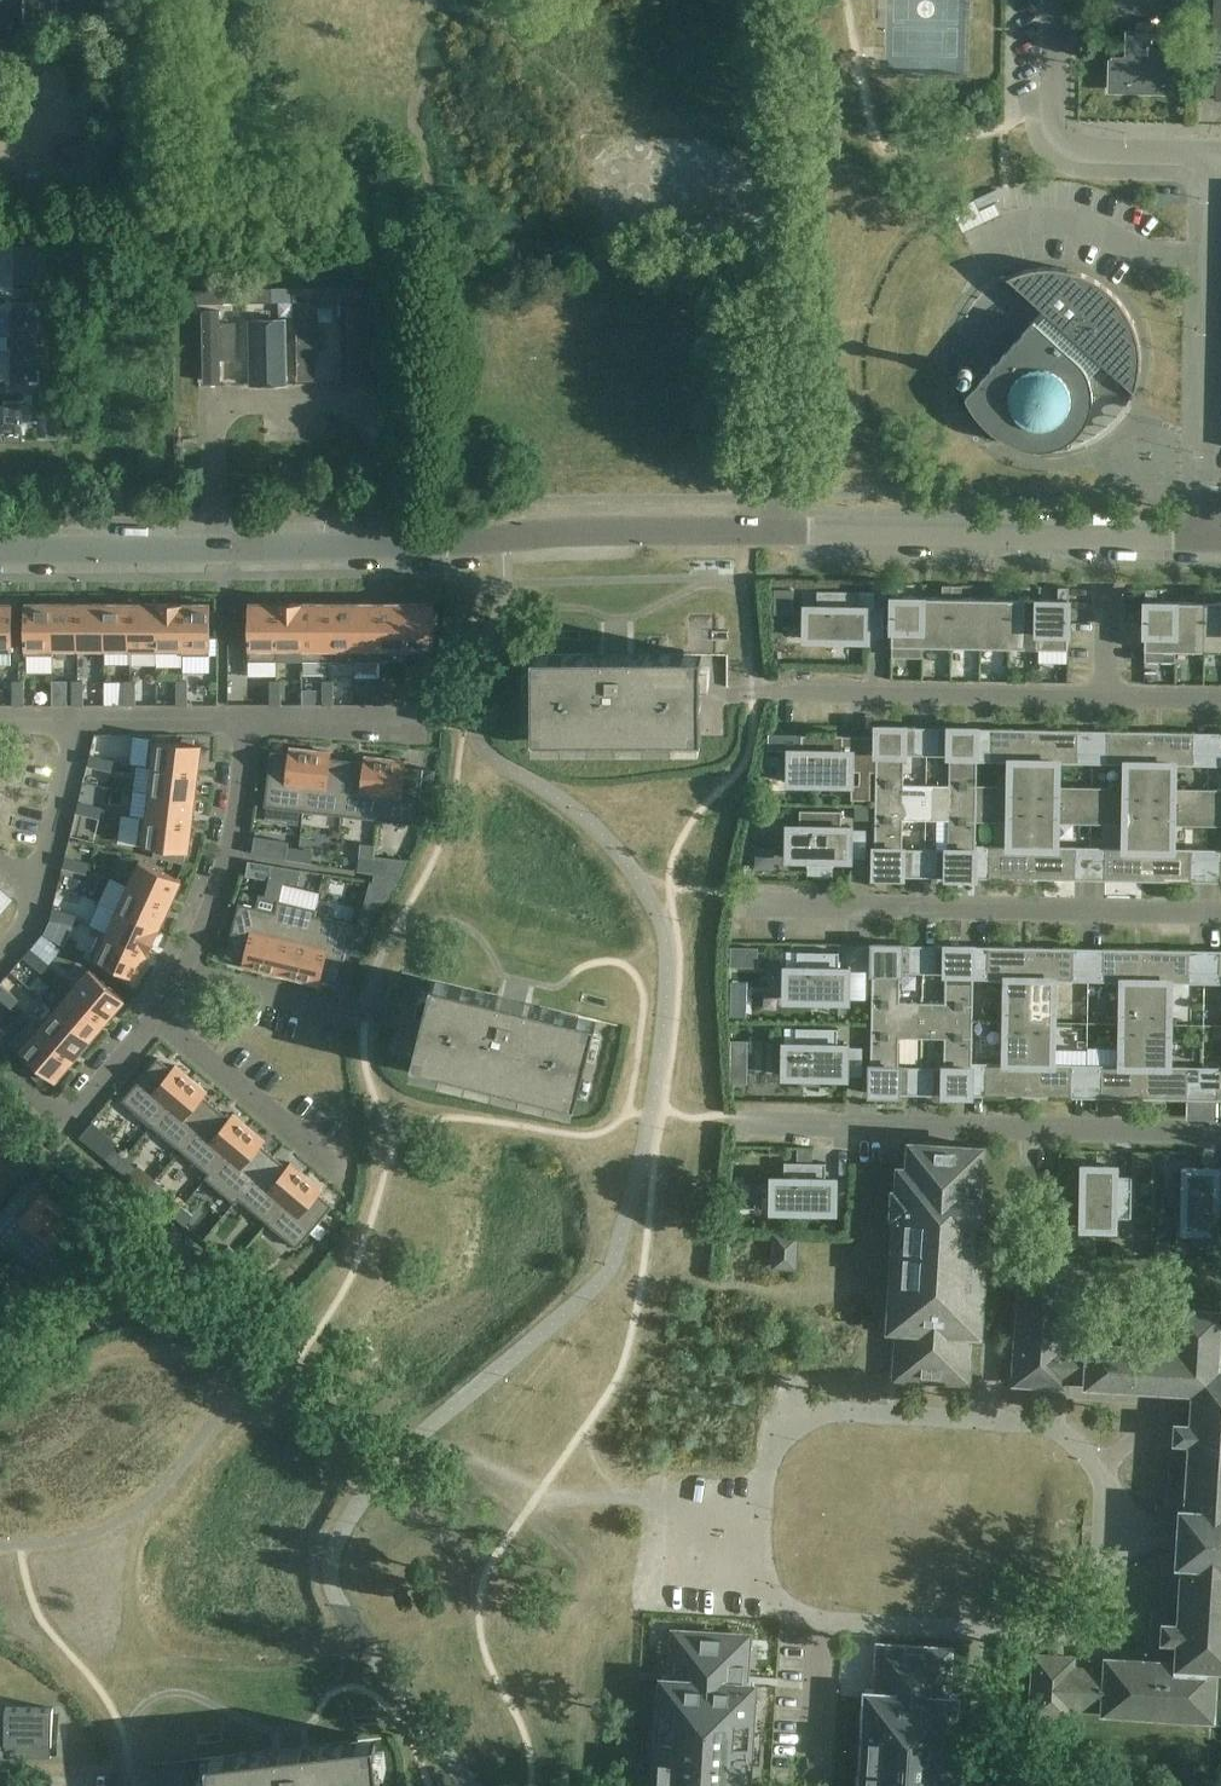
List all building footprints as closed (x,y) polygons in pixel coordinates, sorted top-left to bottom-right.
[(26,39),(26,18),(59,18),(59,0),(0,0),(0,39),(26,39)] [(1112,56),(1112,58),(1111,89),(1127,89),(1127,91),(1128,91),(1128,89),(1169,90),(1169,75),(1184,75),(1185,42),(1175,42),(1176,23),(1137,22),(1137,32),(1129,32),(1128,56),(1112,56)] [(1219,99),(1220,99),(1220,64),(1217,64),(1217,70),(1203,70),(1203,93),(1216,94),(1216,99),(1219,99)] [(34,246),(13,246),(13,283),(34,283),(34,246)] [(1011,275),(1003,279),(998,282),(992,287),(985,293),(980,300),(974,307),(970,314),(966,322),(963,330),(961,339),(959,347),(958,356),(958,365),(959,374),(960,380),(961,385),(963,390),(965,396),(969,403),(973,409),(977,415),(982,420),(986,425),(991,430),(998,435),(1004,438),(1011,442),(1018,445),(1025,447),(1030,448),(1039,450),(1048,450),(1056,450),(1064,449),(1072,448),(1076,446),(1084,443),(1093,439),(1100,435),(1106,431),(1112,425),(1117,420),(1122,414),(1127,407),(1131,400),(1133,396),(1135,392),(1136,388),(1138,380),(1140,373),(1141,365),(1141,358),(1141,350),(1140,343),(1138,335),(1136,327),(1133,320),(1129,312),(1124,306),(1119,299),(1114,293),(1108,288),(1101,283),(1094,278),(1086,274),(1078,271),(1070,269),(1062,267),(1053,267),(1045,267),(1036,268),(1027,269),(1019,272),(1011,275)] [(369,286),(342,287),(342,301),(369,300),(369,286)] [(390,286),(369,286),(369,300),(390,300),(390,286)] [(294,287),(272,288),(272,302),(294,302),(294,287)] [(320,287),(294,287),(294,302),(321,301),(320,287)] [(342,287),(320,287),(321,301),(342,301),(342,287)] [(245,288),(224,289),(224,303),(246,303),(245,288)] [(272,288),(245,288),(246,303),(272,302),(272,288)] [(224,303),(224,289),(197,289),(197,303),(224,303)] [(48,307),(13,307),(13,342),(48,342),(48,307)] [(239,316),(239,320),(247,320),(246,307),(239,307),(239,316)] [(386,310),(351,311),(354,383),(387,382),(386,310)] [(316,321),(300,321),(302,384),(333,383),(331,313),(317,312),(316,321)] [(239,316),(198,316),(199,386),(240,385),(239,320),(239,316)] [(294,322),(252,324),(252,385),(295,384),(294,322)] [(48,342),(13,342),(13,377),(48,377),(48,342)] [(50,388),(47,388),(47,438),(52,438),(57,439),(58,388),(50,388)] [(0,420),(0,438),(24,439),(23,403),(5,403),(5,420),(0,420)] [(892,645),(892,657),(923,657),(923,646),(922,646),(923,597),(904,596),(904,584),(893,584),(893,587),(893,607),(892,645)] [(943,597),(923,597),(922,646),(923,646),(951,646),(952,585),(943,585),(943,597)] [(962,585),(952,585),(951,646),(980,647),(981,598),(962,597),(962,585)] [(1000,598),(981,598),(980,647),(1009,647),(1010,586),(1001,586),(1000,598)] [(1020,586),(1010,586),(1009,647),(1038,647),(1039,599),(1020,598),(1020,586)] [(893,607),(893,587),(874,587),(874,607),(893,607)] [(1059,599),(1039,599),(1038,647),(1068,648),(1069,587),(1059,587),(1059,599)] [(1176,662),(1176,650),(1175,650),(1176,601),(1157,601),(1157,589),(1146,589),(1145,649),(1145,661),(1176,662)] [(1195,602),(1176,601),(1175,650),(1176,650),(1204,651),(1205,590),(1195,589),(1195,602)] [(814,639),(868,640),(869,607),(859,607),(860,591),(818,590),(818,606),(806,606),(806,628),(806,639),(814,639)] [(1205,590),(1204,651),(1220,651),(1220,602),(1215,602),(1215,590),(1205,590)] [(249,660),(277,660),(277,602),(249,602),(249,611),(249,660)] [(301,660),(303,660),(303,602),(277,602),(277,660),(278,660),(278,649),(301,649),(301,660)] [(329,602),(303,602),(303,660),(329,660),(329,602)] [(329,660),(355,660),(355,602),(329,602),(329,660)] [(381,602),(355,602),(355,660),(381,660),(381,602)] [(407,602),(381,602),(381,660),(382,660),(382,648),(407,648),(407,602)] [(407,602),(407,648),(435,648),(435,602),(407,602)] [(0,603),(0,649),(13,649),(13,603),(0,603)] [(25,603),(25,655),(54,655),(54,649),(53,649),(52,603),(25,603)] [(52,603),(53,649),(54,649),(79,649),(79,603),(52,603)] [(79,603),(79,649),(105,649),(105,603),(79,603)] [(105,603),(105,649),(131,649),(131,603),(105,603)] [(157,603),(131,603),(131,649),(157,649),(157,603)] [(157,603),(157,649),(182,649),(183,649),(183,603),(157,603)] [(210,611),(210,603),(192,603),(183,603),(183,649),(182,649),(182,655),(210,655),(210,623),(214,623),(214,611),(210,611)] [(533,653),(533,738),(702,737),(702,654),(713,654),(713,615),(579,615),(579,653),(533,653)] [(24,692),(24,680),(14,680),(14,692),(24,692)] [(84,692),(84,680),(73,680),(73,692),(84,692)] [(136,692),(136,680),(126,680),(126,692),(136,692)] [(188,692),(188,680),(178,680),(178,692),(188,692)] [(267,680),(267,692),(281,692),(281,680),(267,680)] [(319,680),(319,692),(334,692),(334,680),(319,680)] [(371,680),(371,692),(386,692),(386,680),(371,680)] [(24,692),(14,692),(14,704),(24,704),(24,692)] [(73,692),(74,704),(84,704),(84,692),(73,692)] [(126,704),(136,704),(136,692),(126,692),(126,704)] [(188,692),(178,692),(178,704),(188,704),(188,692)] [(267,692),(267,704),(281,704),(281,692),(267,692)] [(334,692),(319,692),(319,704),(334,704),(334,692)] [(386,692),(371,692),(371,704),(386,704),(386,692)] [(418,692),(418,704),(432,704),(432,692),(418,692)] [(877,726),(876,801),(926,802),(927,784),(904,784),(904,755),(915,755),(915,727),(877,726)] [(978,728),(940,727),(939,755),(950,756),(949,785),(927,784),(926,802),(977,803),(977,785),(978,761),(978,751),(978,728)] [(1035,729),(991,728),(991,752),(978,751),(978,761),(1011,762),(1010,786),(977,785),(977,803),(1010,803),(1034,804),(1035,729)] [(1079,730),(1035,729),(1034,804),(1092,805),(1092,787),(1058,786),(1058,763),(1092,763),(1093,753),(1078,753),(1079,730)] [(1151,731),(1107,730),(1107,754),(1093,753),(1092,763),(1127,764),(1126,788),(1092,787),(1092,805),(1126,806),(1150,806),(1151,731)] [(1195,732),(1151,731),(1150,806),(1208,807),(1208,789),(1174,788),(1174,765),(1208,765),(1209,755),(1194,755),(1195,732)] [(852,784),(853,751),(843,751),(843,735),(802,734),(801,750),(790,750),(789,772),(790,772),(790,782),(798,783),(852,784)] [(147,766),(153,767),(153,766),(199,771),(202,744),(194,743),(195,739),(183,738),(182,742),(150,738),(147,766)] [(265,806),(304,810),(311,749),(290,747),(289,752),(271,750),(265,806)] [(304,810),(341,814),(347,759),(331,757),(331,752),(311,749),(304,810)] [(88,765),(100,767),(102,758),(91,755),(88,765)] [(1209,755),(1208,765),(1220,766),(1220,756),(1209,755)] [(341,814),(379,819),(386,758),(365,756),(364,761),(347,759),(341,814)] [(100,767),(112,770),(114,760),(102,758),(100,767)] [(406,760),(386,758),(379,819),(417,823),(424,768),(406,766),(406,760)] [(150,792),(196,797),(199,771),(153,766),(153,767),(150,792)] [(1208,789),(1208,807),(1220,807),(1220,789),(1208,789)] [(196,797),(150,792),(147,816),(147,818),(192,823),(196,797)] [(926,802),(876,801),(874,876),(913,877),(913,848),(903,848),(903,819),(926,820),(926,802)] [(77,812),(88,815),(91,805),(79,802),(77,812)] [(977,803),(926,802),(926,820),(949,820),(948,849),(938,849),(937,877),(976,878),(976,854),(976,844),(977,821),(977,803)] [(1034,804),(1010,803),(977,803),(977,821),(1010,821),(1009,845),(976,844),(976,854),(989,854),(989,878),(1032,879),(1034,804)] [(1092,805),(1034,804),(1032,879),(1076,880),(1077,856),(1091,856),(1091,846),(1057,846),(1057,822),(1091,823),(1092,805)] [(88,815),(100,818),(103,808),(91,805),(88,815)] [(1150,806),(1126,806),(1092,805),(1091,823),(1126,823),(1125,847),(1091,846),(1091,856),(1105,857),(1105,880),(1149,881),(1150,806)] [(1208,807),(1150,806),(1149,881),(1192,882),(1193,858),(1207,858),(1207,848),(1173,848),(1174,824),(1208,825),(1208,807)] [(1208,807),(1208,825),(1220,825),(1220,807),(1208,807)] [(800,810),(800,826),(788,825),(788,847),(788,858),(797,858),(797,859),(808,859),(807,866),(833,867),(834,859),(851,860),(851,827),(842,826),(842,810),(800,810)] [(189,850),(192,823),(147,818),(147,816),(141,816),(138,844),(189,850)] [(253,835),(250,852),(283,857),(285,846),(286,841),(253,835)] [(285,846),(283,857),(297,860),(299,848),(285,846)] [(299,848),(297,860),(312,862),(314,850),(299,848)] [(1207,848),(1207,858),(1220,859),(1220,849),(1207,848)] [(66,857),(63,867),(75,870),(78,860),(66,857)] [(360,858),(358,870),(372,872),(374,860),(360,858)] [(89,863),(78,860),(75,870),(87,872),(89,863)] [(388,863),(374,860),(372,872),(386,875),(388,863)] [(140,861),(128,885),(170,905),(182,880),(140,861)] [(249,861),(247,873),(270,877),(272,866),(272,865),(249,861)] [(270,878),(285,880),(287,868),(272,866),(270,877),(270,878)] [(287,868),(285,880),(299,882),(301,870),(287,868)] [(170,905),(128,885),(118,909),(160,928),(170,905)] [(263,970),(280,900),(278,899),(276,911),(239,902),(226,956),(244,960),(242,965),(263,970)] [(316,909),(280,900),(263,970),(283,975),(284,970),(300,974),(298,979),(299,979),(316,909)] [(53,908),(51,918),(63,921),(65,911),(53,908)] [(107,933),(149,952),(160,928),(118,909),(107,932),(107,933)] [(318,909),(316,909),(299,979),(320,984),(321,979),(339,983),(353,923),(316,915),(318,909)] [(77,914),(65,911),(63,921),(74,924),(77,914)] [(137,977),(149,952),(107,933),(107,932),(102,930),(90,956),(137,977)] [(873,944),(872,1019),(923,1020),(923,1002),(900,1002),(901,972),(911,973),(912,944),(873,944)] [(946,1002),(923,1002),(923,1020),(973,1021),(974,979),(974,969),(974,946),(936,945),(936,973),(946,973),(946,1002)] [(588,978),(457,946),(448,983),(433,979),(413,1061),(577,1101),(597,1019),(578,1015),(588,978)] [(987,969),(974,969),(974,979),(1007,980),(1006,1021),(1030,1022),(1031,947),(988,946),(987,969)] [(1075,947),(1031,947),(1030,1022),(1054,1022),(1055,980),(1089,981),(1089,971),(1074,971),(1075,947)] [(24,956),(34,964),(40,956),(31,948),(24,956)] [(1103,971),(1089,971),(1089,981),(1123,982),(1122,1023),(1146,1024),(1147,949),(1104,948),(1103,971)] [(1191,949),(1147,949),(1146,1024),(1170,1024),(1171,983),(1205,983),(1205,973),(1190,973),(1191,949)] [(1205,973),(1205,983),(1220,983),(1220,950),(1219,973),(1205,973)] [(795,1000),(848,1001),(849,968),(839,968),(840,951),(798,951),(798,967),(786,967),(786,988),(786,999),(795,999),(795,1000)] [(50,964),(40,956),(34,964),(43,971),(50,964)] [(90,969),(72,990),(108,1019),(125,999),(90,969)] [(72,990),(55,1009),(91,1039),(108,1019),(72,990)] [(6,995),(0,1003),(9,1011),(16,1003),(6,995)] [(55,1009),(39,1028),(39,1029),(74,1059),(91,1039),(55,1009)] [(923,1020),(872,1019),(871,1094),(909,1094),(909,1066),(899,1066),(900,1037),(922,1037),(923,1020)] [(973,1021),(923,1020),(922,1037),(945,1038),(944,1067),(934,1067),(934,1095),(972,1095),(972,1072),(972,1062),(973,1021)] [(56,1080),(74,1059),(39,1029),(39,1028),(30,1021),(12,1043),(56,1080)] [(1030,1022),(1006,1021),(1005,1063),(972,1062),(972,1072),(985,1072),(985,1096),(1029,1096),(1030,1022)] [(1054,1022),(1030,1022),(1029,1096),(1072,1097),(1073,1074),(1087,1074),(1087,1064),(1053,1063),(1054,1022)] [(1146,1024),(1122,1023),(1121,1065),(1087,1064),(1087,1074),(1101,1074),(1101,1098),(1145,1098),(1146,1024)] [(1170,1024),(1146,1024),(1145,1098),(1188,1099),(1189,1076),(1203,1076),(1203,1066),(1169,1066),(1170,1024)] [(847,1077),(847,1075),(847,1044),(838,1044),(838,1028),(797,1027),(796,1043),(785,1043),(784,1065),(785,1065),(784,1076),(793,1076),(804,1076),(804,1084),(830,1084),(830,1077),(847,1077)] [(122,1099),(152,1125),(179,1093),(191,1078),(176,1064),(172,1069),(158,1057),(122,1099)] [(1203,1066),(1203,1076),(1218,1076),(1217,1100),(1220,1100),(1220,1066),(1203,1066)] [(152,1125),(181,1149),(208,1118),(217,1107),(204,1096),(207,1092),(191,1078),(179,1093),(152,1125)] [(205,1177),(206,1178),(236,1142),(249,1127),(233,1113),(230,1118),(217,1107),(208,1118),(181,1149),(209,1172),(205,1177)] [(236,1142),(206,1178),(235,1202),(265,1166),(275,1155),(262,1144),(265,1140),(249,1127),(236,1142)] [(900,1328),(897,1376),(968,1380),(970,1332),(980,1333),(987,1221),(992,1222),(994,1196),(979,1194),(982,1147),(911,1142),(909,1168),(900,1167),(899,1190),(894,1189),(892,1216),(897,1216),(891,1328),(900,1328)] [(114,1148),(106,1157),(117,1166),(125,1157),(114,1148)] [(265,1166),(235,1202),(236,1203),(240,1198),(268,1222),(294,1190),(307,1175),(291,1162),(287,1166),(275,1155),(265,1166)] [(136,1167),(125,1157),(117,1166),(128,1176),(136,1167)] [(773,1199),(773,1210),(781,1210),(835,1211),(836,1178),(826,1178),(826,1162),(785,1161),(784,1177),(773,1177),(773,1199)] [(1116,1175),(1117,1166),(1084,1165),(1083,1219),(1083,1228),(1094,1228),(1115,1229),(1116,1217),(1132,1217),(1132,1176),(1116,1175)] [(1218,1168),(1185,1167),(1184,1221),(1184,1229),(1195,1230),(1217,1230),(1217,1219),(1220,1219),(1220,1177),(1218,1177),(1218,1168)] [(294,1190),(268,1222),(298,1247),(333,1205),(320,1193),(323,1189),(307,1175),(294,1190)] [(19,1252),(58,1205),(42,1192),(38,1196),(24,1184),(0,1213),(0,1236),(19,1252)] [(164,1206),(175,1215),(183,1206),(171,1196),(164,1206)] [(74,1219),(58,1205),(19,1252),(48,1277),(84,1235),(70,1223),(74,1219)] [(183,1206),(175,1215),(186,1224),(194,1215),(183,1206)] [(774,1265),(795,1266),(797,1236),(776,1235),(774,1265)] [(229,1245),(221,1254),(233,1264),(240,1254),(229,1245)] [(251,1264),(240,1254),(233,1264),(244,1273),(251,1264)] [(1213,1718),(1216,1668),(1220,1668),(1220,1371),(1218,1371),(1220,1314),(1220,1311),(1181,1309),(1178,1349),(1067,1342),(1067,1329),(1069,1329),(1072,1274),(1021,1271),(1014,1383),(1053,1386),(1054,1381),(1196,1390),(1194,1423),(1186,1422),(1186,1423),(1177,1423),(1176,1440),(1193,1441),(1190,1496),(1186,1496),(1185,1497),(1185,1498),(1184,1508),(1183,1520),(1182,1535),(1180,1574),(1180,1576),(1182,1577),(1183,1577),(1185,1577),(1182,1623),(1165,1622),(1164,1639),(1181,1640),(1180,1663),(1109,1659),(1108,1669),(1074,1667),(1075,1657),(1036,1654),(1031,1715),(1071,1718),(1071,1707),(1105,1709),(1105,1711),(1213,1718)] [(753,1685),(744,1684),(747,1637),(676,1632),(673,1680),(664,1680),(658,1785),(747,1785),(753,1685)] [(953,1770),(957,1698),(948,1697),(951,1649),(880,1645),(877,1693),(868,1692),(862,1785),(952,1785),(953,1770)] [(220,1717),(221,1732),(224,1755),(208,1757),(211,1785),(382,1785),(376,1738),(357,1740),(353,1702),(220,1717)] [(53,1741),(59,1741),(60,1714),(54,1714),(54,1707),(7,1706),(6,1740),(8,1740),(8,1739),(51,1740),(51,1741),(53,1741)]
